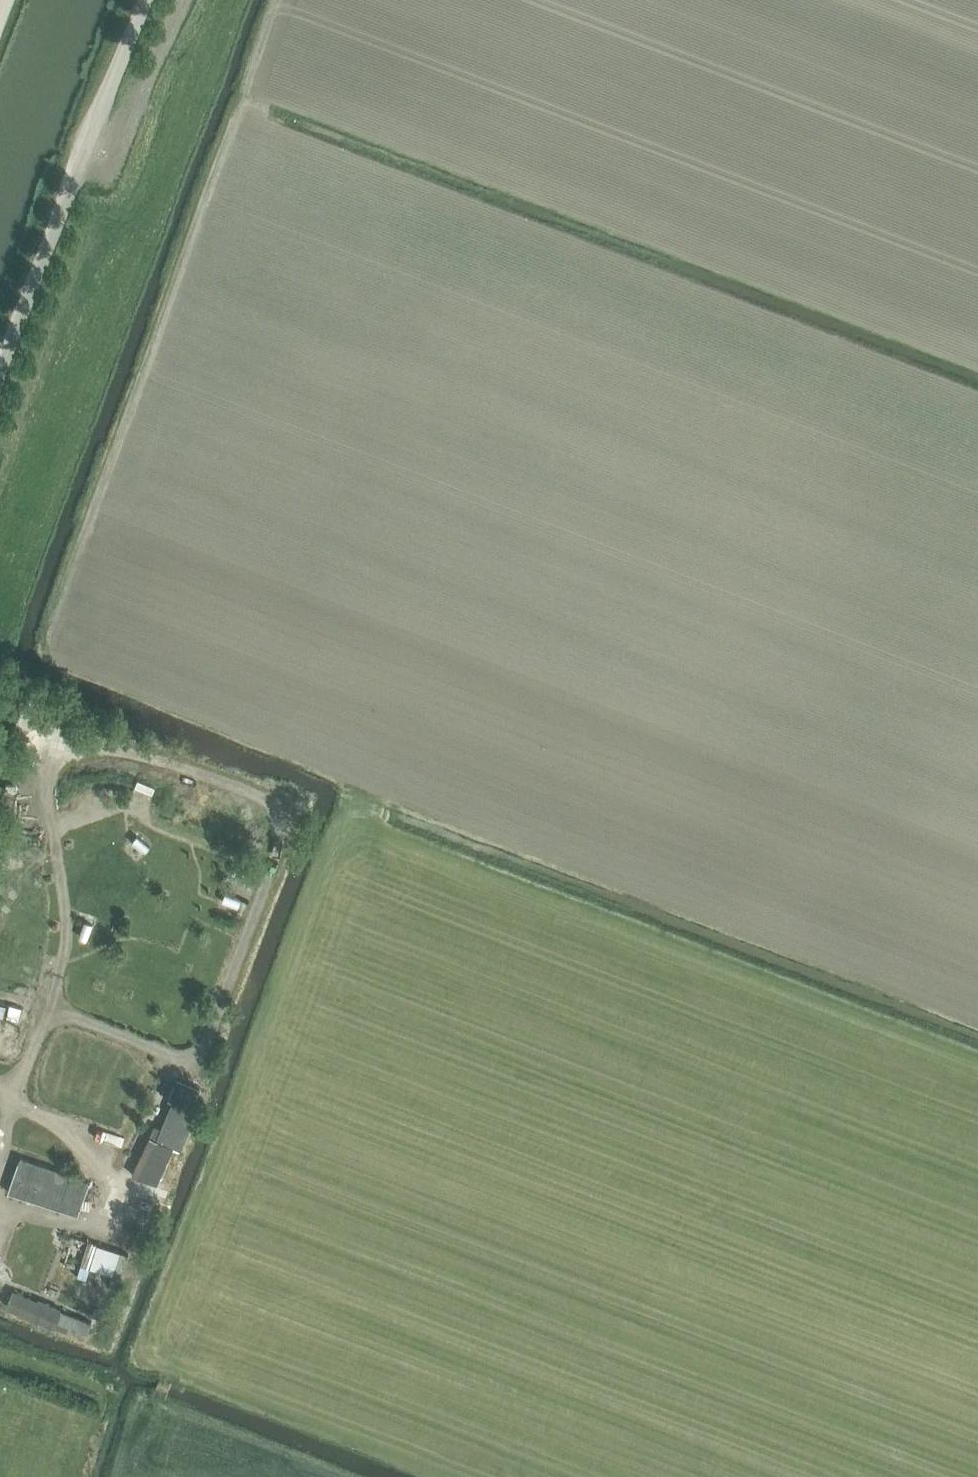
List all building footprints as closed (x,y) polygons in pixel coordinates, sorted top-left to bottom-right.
[(157,1140),(151,1137),(133,1175),(157,1186),(154,1193),(173,1201),(191,1154),(182,1150),(197,1113),(173,1103),(157,1140)] [(21,1159),(10,1192),(78,1215),(89,1182),(21,1159)] [(100,1230),(93,1254),(123,1264),(130,1240),(100,1230)] [(68,1327),(87,1335),(92,1323),(61,1310),(62,1309),(39,1299),(38,1301),(13,1290),(6,1307),(54,1328),(54,1327),(67,1332),(67,1331),(66,1331),(68,1327)] [(105,1312),(95,1308),(91,1316),(101,1320),(105,1312)]
